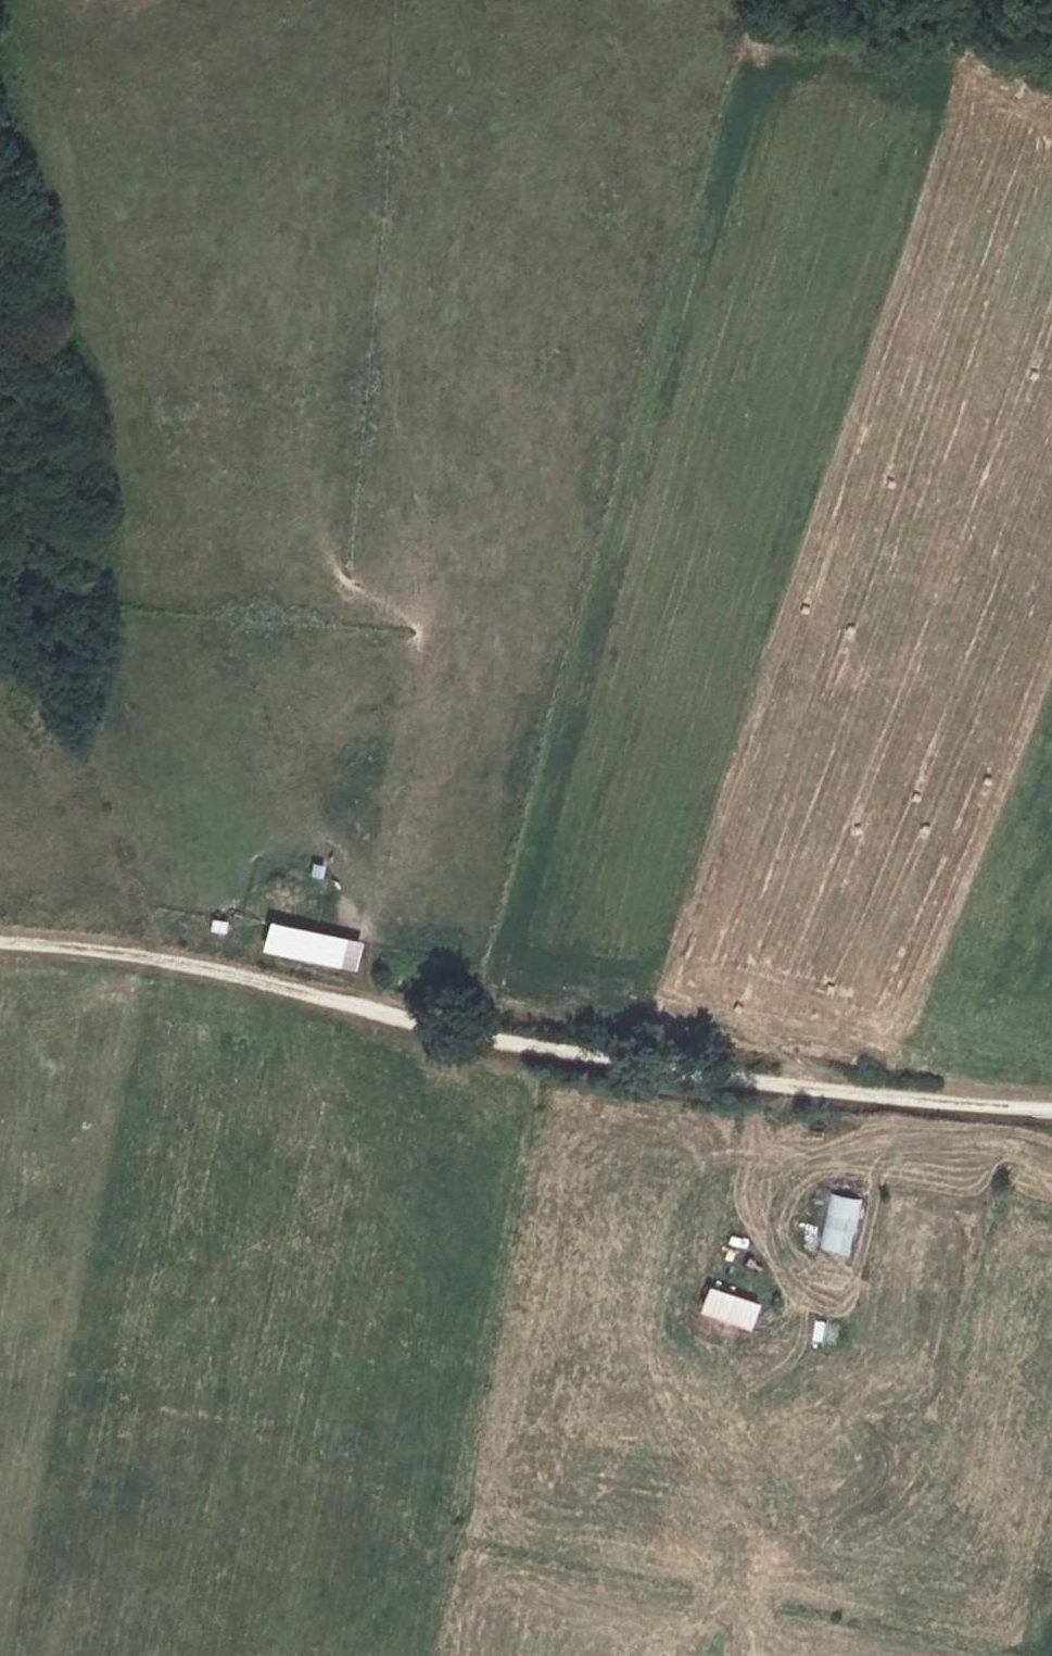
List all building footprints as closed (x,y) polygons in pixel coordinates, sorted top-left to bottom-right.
[(353,938),(356,929),(276,911),(274,920),(353,938)] [(356,972),(363,942),(272,920),(264,950),(356,972)] [(818,1246),(848,1252),(858,1196),(827,1191),(818,1246)] [(816,1242),(817,1215),(801,1214),(799,1241),(816,1242)] [(702,1283),(693,1310),(746,1328),(755,1301),(702,1283)] [(812,1322),(812,1347),(835,1347),(836,1322),(812,1322)]
